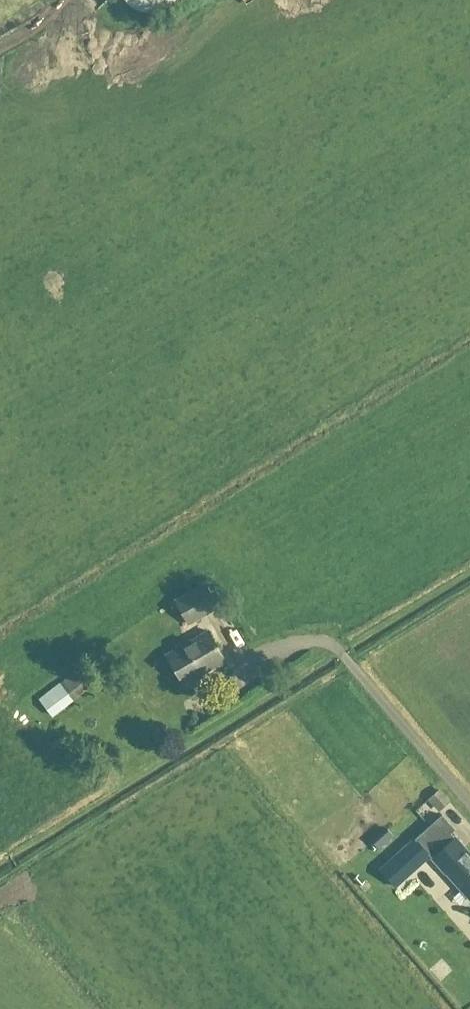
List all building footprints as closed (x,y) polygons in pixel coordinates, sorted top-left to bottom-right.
[(173,601),(180,613),(187,626),(217,609),(202,584),(173,601)] [(182,684),(224,660),(208,632),(166,656),(182,684)] [(51,718),(91,687),(79,671),(39,702),(51,718)] [(469,896),(469,853),(452,833),(457,830),(443,815),(415,840),(446,874),(448,872),(469,896)] [(431,857),(415,840),(414,838),(394,856),(411,875),(431,857)]
